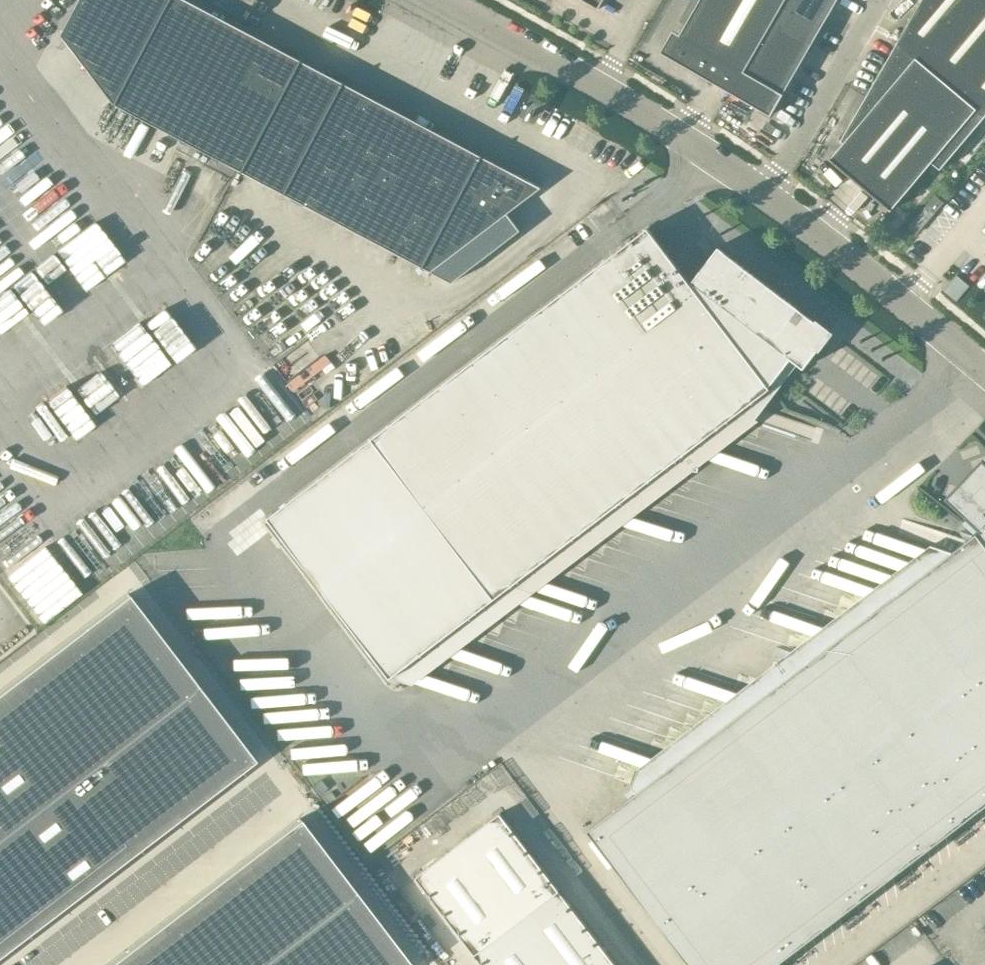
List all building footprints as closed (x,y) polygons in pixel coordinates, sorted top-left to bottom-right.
[(342,88),(345,81),(344,81),(340,87),(299,65),(303,59),(301,58),(298,65),(176,0),(80,0),(62,34),(115,103),(286,194),(342,88)] [(599,9),(604,0),(584,0),(599,9)] [(669,54),(731,90),(761,38),(781,4),(784,0),(700,0),(681,33),(674,29),(662,50),(669,54)] [(781,4),(822,27),(837,0),(784,0),(781,4)] [(898,42),(841,140),(843,142),(829,158),(891,210),(932,162),(940,169),(984,116),(984,0),(922,0),(898,42)] [(781,4),(761,38),(801,62),(822,27),(781,4)] [(761,38),(731,90),(771,113),(801,62),(761,38)] [(342,88),(286,194),(431,271),(542,186),(517,173),(514,179),(480,161),(483,154),(482,154),(478,160),(342,88)] [(917,232),(942,203),(935,196),(909,225),(917,232)] [(719,245),(690,282),(648,226),(632,238),(363,444),(270,515),(393,677),(394,676),(413,682),(430,669),(436,652),(447,656),(453,639),(464,643),(470,626),(481,630),(487,613),(498,617),(504,599),(516,603),(522,586),(533,590),(539,573),(550,577),(555,562),(556,560),(567,564),(573,547),(585,550),(590,533),(602,537),(608,520),(619,524),(625,507),(636,511),(642,494),(653,498),(659,481),(670,485),(676,468),(687,472),(703,459),(709,442),(721,446),(727,429),(738,434),(744,417),(745,415),(741,410),(753,400),(770,387),(771,387),(770,386),(791,358),(804,367),(805,366),(831,332),(719,245)] [(691,964),(774,964),(984,804),(984,460),(983,458),(981,460),(980,473),(964,490),(953,489),(945,497),(967,517),(951,552),(930,545),(924,563),(913,559),(907,576),(895,573),(878,586),(873,603),(861,599),(855,616),(844,612),(838,629),(827,625),(821,642),(810,638),(804,655),(793,651),(758,678),(752,694),(741,690),(735,707),(724,703),(718,721),(707,717),(701,734),(689,730),(684,747),(672,743),(666,760),(655,756),(649,773),(638,769),(632,787),(636,792),(588,829),(691,964)] [(254,759),(128,594),(0,691),(0,953),(254,759)] [(484,964),(617,964),(500,812),(416,876),(484,964)] [(299,818),(107,964),(411,964),(299,818)]
